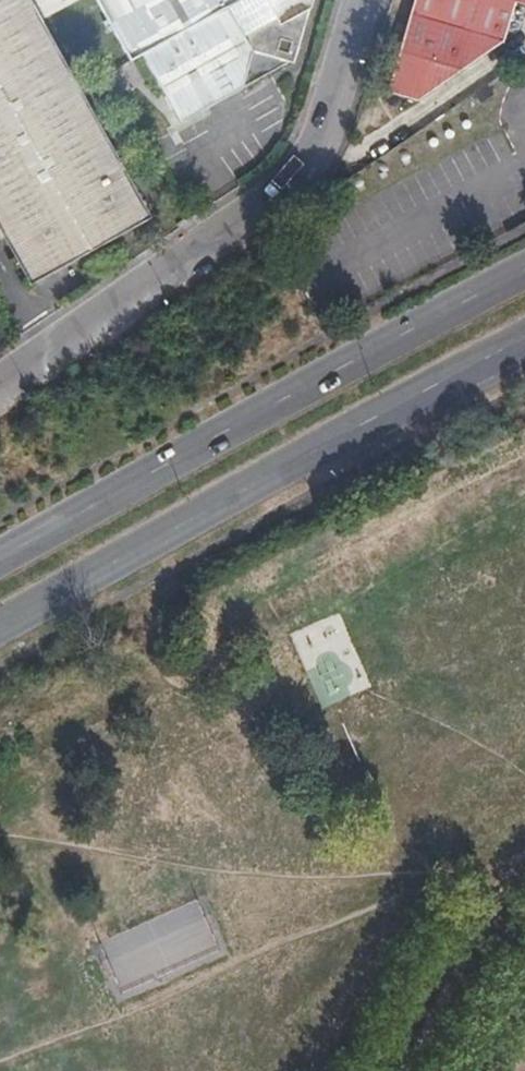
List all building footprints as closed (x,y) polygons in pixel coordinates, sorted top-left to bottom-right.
[(30,283),(151,217),(42,21),(30,0),(0,0),(0,230),(30,283)] [(42,21),(80,0),(30,0),(42,21)] [(130,62),(140,55),(177,124),(234,93),(292,65),(312,0),(95,0),(130,62)] [(462,71),(504,42),(517,3),(524,6),(524,0),(414,0),(390,80),(387,92),(416,101),(417,101),(461,71),(462,71)]
